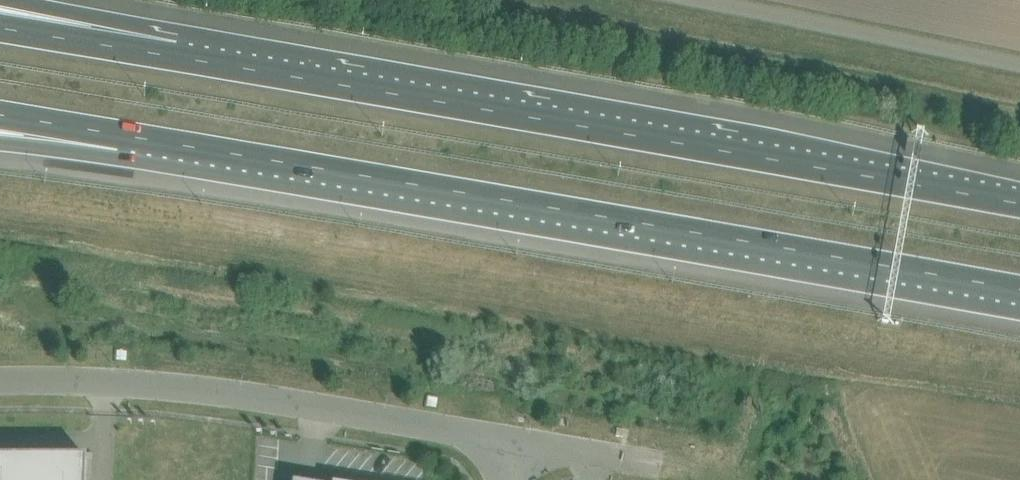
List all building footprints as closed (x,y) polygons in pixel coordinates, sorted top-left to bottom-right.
[(86,458),(56,458),(56,457),(0,457),(0,479),(84,479),(86,458)]
